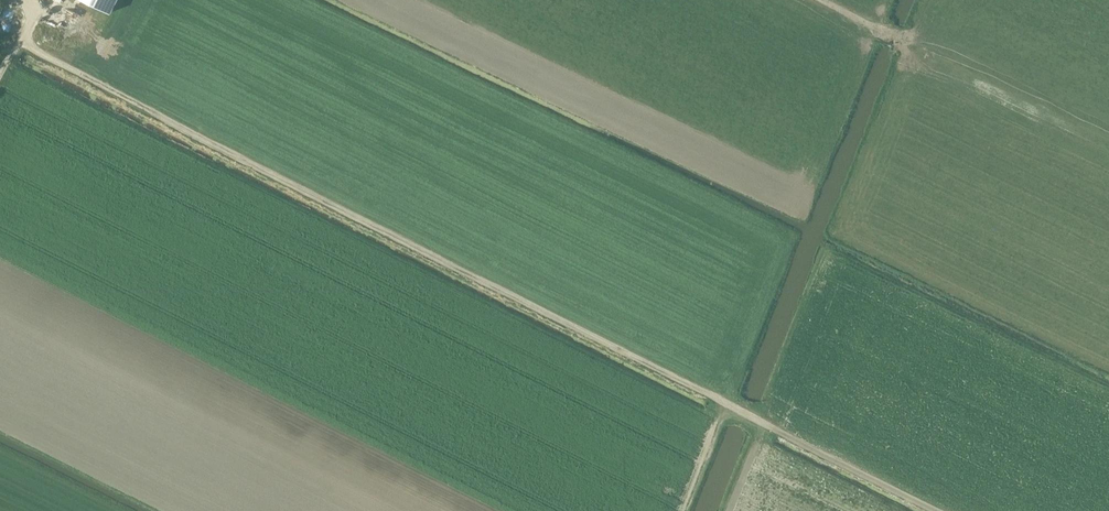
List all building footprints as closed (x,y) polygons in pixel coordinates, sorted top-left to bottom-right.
[(109,13),(116,0),(83,0),(109,13)]
